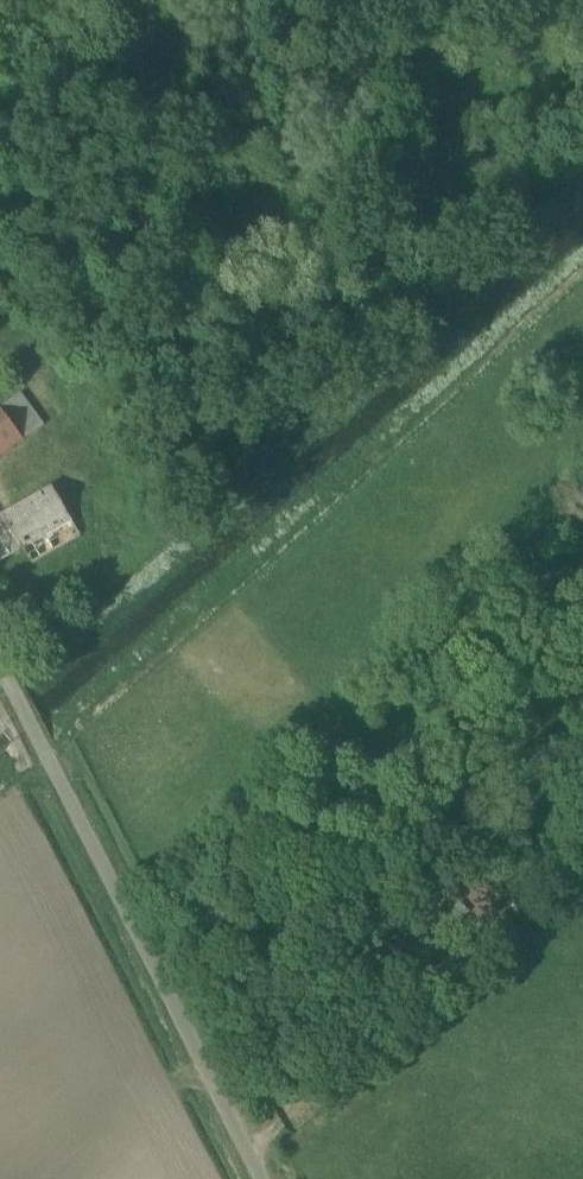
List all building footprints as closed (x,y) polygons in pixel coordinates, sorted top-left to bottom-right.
[(0,407),(0,457),(24,440),(44,425),(22,393),(0,407)] [(79,537),(51,487),(0,516),(0,563),(24,549),(33,563),(79,537)]
